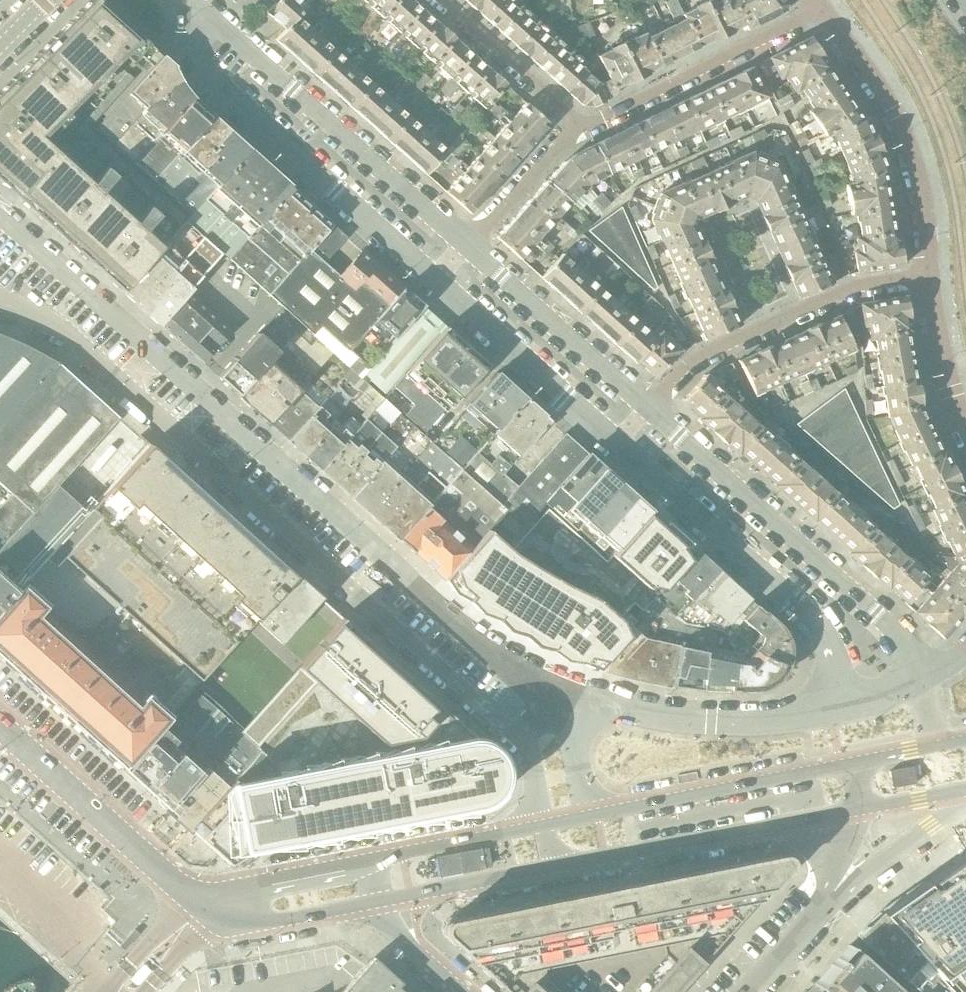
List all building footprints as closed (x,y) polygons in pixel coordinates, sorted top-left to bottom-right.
[(162,57),(163,57),(100,0),(91,0),(0,92),(0,180),(123,291),(166,244),(187,221),(185,220),(162,245),(146,230),(165,210),(180,223),(186,217),(88,129),(134,78),(128,73),(76,130),(111,162),(93,183),(43,138),(125,56),(132,62),(140,54),(154,67),(163,57),(162,57)] [(299,16),(313,0),(304,0),(303,1),(302,0),(278,0),(275,4),(267,12),(267,13),(285,30),(299,16)] [(366,2),(367,3),(367,2),(372,7),(384,18),(384,17),(400,0),(369,0),(366,2)] [(411,0),(400,0),(384,17),(389,21),(388,22),(400,33),(422,9),(411,0)] [(495,0),(472,0),(468,4),(481,15),(495,0)] [(498,30),(518,9),(513,5),(516,1),(515,0),(495,0),(481,15),(498,30)] [(551,4),(545,0),(539,0),(537,4),(547,10),(551,4)] [(700,47),(684,14),(677,0),(669,0),(665,2),(676,23),(671,25),(667,18),(658,23),(662,30),(648,37),(663,66),(700,47)] [(745,25),(733,0),(706,0),(704,1),(722,37),(745,25)] [(745,25),(747,31),(785,12),(787,5),(783,0),(733,0),(745,25)] [(722,37),(704,1),(695,6),(696,8),(684,14),(700,47),(722,37)] [(564,12),(551,4),(547,10),(560,18),(564,12)] [(516,46),(538,21),(538,20),(534,24),(530,20),(533,17),(521,6),(518,9),(498,30),(516,46)] [(417,47),(438,23),(422,9),(400,33),(401,33),(401,32),(406,36),(405,37),(417,47)] [(353,28),(362,18),(357,13),(348,24),(353,28)] [(276,40),(294,56),(328,19),(324,16),(313,29),(299,16),(285,30),(276,40)] [(313,73),(335,48),(322,36),(333,24),(328,19),(294,56),(313,73)] [(516,46),(533,62),(556,36),(554,35),(551,39),(547,35),(551,31),(538,21),(516,46)] [(595,36),(590,22),(578,27),(583,40),(595,36)] [(422,52),(434,63),(455,39),(438,23),(417,47),(418,48),(418,47),(423,51),(422,52)] [(533,62),(550,77),(572,51),(580,41),(565,27),(557,37),(556,36),(533,62)] [(663,66),(648,37),(646,32),(633,38),(632,37),(630,38),(629,35),(610,45),(611,47),(610,48),(611,49),(598,56),(596,52),(590,56),(590,57),(588,58),(592,66),(594,65),(597,71),(604,67),(609,78),(616,89),(663,66)] [(451,78),(472,54),(455,39),(434,63),(435,63),(439,67),(451,78)] [(801,89),(829,69),(830,68),(823,58),(824,57),(811,39),(771,59),(781,79),(784,77),(796,94),(801,89)] [(313,73),(332,90),(365,53),(361,49),(350,62),(335,48),(313,73)] [(567,92),(587,71),(581,66),(584,62),(572,51),(550,77),(567,92)] [(352,108),(374,83),(358,69),(370,57),(365,53),(332,90),(352,108)] [(468,93),(489,70),(472,54),(451,78),(452,78),(457,82),(456,82),(468,93)] [(135,162),(192,98),(183,87),(178,78),(174,69),(172,68),(173,67),(163,57),(154,67),(98,129),(135,162)] [(772,75),(766,62),(759,65),(765,78),(772,75)] [(730,79),(745,108),(754,127),(777,117),(768,97),(769,97),(754,67),(730,79)] [(804,93),(813,106),(841,87),(829,69),(801,89),(804,93)] [(489,70),(468,93),(469,93),(474,97),(473,98),(485,109),(506,85),(489,70)] [(618,94),(616,89),(609,78),(601,83),(587,71),(567,92),(583,106),(591,108),(618,94)] [(421,89),(430,79),(425,74),(415,84),(421,89)] [(723,119),(745,108),(730,79),(709,89),(723,119)] [(369,124),(403,87),(399,83),(387,96),(374,83),(352,108),(369,124)] [(389,141),(411,117),(395,103),(407,90),(403,87),(369,124),(389,141)] [(864,120),(841,87),(813,106),(808,110),(827,137),(833,134),(864,120)] [(723,119),(709,89),(685,101),(700,131),(723,119)] [(795,106),(789,95),(777,100),(782,112),(795,106)] [(135,162),(156,180),(212,117),(199,105),(192,98),(135,162)] [(699,131),(700,131),(685,101),(663,112),(685,155),(690,153),(684,141),(681,138),(698,129),(699,131)] [(496,109),(534,143),(550,125),(526,103),(513,117),(499,105),(496,109)] [(455,119),(464,109),(459,104),(449,114),(455,119)] [(517,162),(534,143),(496,109),(492,113),(505,125),(494,137),(481,126),(479,128),(517,162)] [(680,158),(685,155),(663,112),(640,123),(654,151),(673,142),(673,146),(680,158)] [(389,141),(407,158),(440,120),(436,116),(424,129),(411,117),(389,141)] [(201,204),(250,151),(230,132),(212,117),(156,180),(193,213),(201,204)] [(843,158),(879,144),(876,136),(874,137),(867,119),(864,120),(833,134),(843,158)] [(440,120),(407,158),(426,175),(448,150),(433,136),(444,124),(440,120)] [(654,151),(640,123),(619,134),(640,177),(644,175),(639,162),(636,160),(654,151)] [(744,133),(741,127),(728,133),(731,139),(744,133)] [(517,162),(479,128),(477,130),(490,142),(479,155),(503,177),(517,162)] [(767,136),(764,130),(752,136),(755,142),(767,136)] [(803,132),(794,136),(799,147),(809,143),(804,132),(803,132)] [(640,177),(619,134),(596,145),(610,173),(627,165),(634,180),(640,177)] [(794,147),(787,135),(781,138),(787,151),(794,147)] [(721,143),(718,137),(705,143),(708,149),(721,143)] [(843,158),(853,181),(885,171),(888,170),(880,152),(882,151),(879,144),(843,158)] [(610,173),(596,145),(572,156),(568,159),(583,177),(587,186),(588,185),(611,174),(610,173)] [(811,170),(823,164),(821,160),(815,162),(808,149),(802,152),(811,170)] [(751,198),(767,155),(754,150),(733,160),(747,196),(751,198)] [(223,254),(227,257),(290,187),(250,151),(201,204),(193,213),(187,221),(209,241),(223,254)] [(488,194),(503,177),(479,155),(466,168),(453,157),(450,160),(488,194)] [(767,155),(751,198),(755,200),(756,199),(790,183),(781,160),(767,155)] [(706,164),(703,158),(690,163),(693,170),(706,164)] [(572,203),(587,186),(583,177),(568,159),(564,162),(547,181),(571,203),(572,203)] [(488,194),(450,160),(446,164),(460,177),(446,192),(470,214),(488,194)] [(747,196),(733,160),(683,183),(699,218),(715,210),(716,212),(731,205),(730,203),(747,196)] [(823,164),(811,170),(814,176),(826,170),(823,164)] [(891,209),(885,171),(853,181),(846,184),(851,216),(857,215),(891,209)] [(813,190),(808,177),(801,179),(806,193),(813,190)] [(569,226),(559,216),(571,203),(547,181),(530,200),(554,222),(566,233),(571,227),(569,226)] [(697,222),(699,218),(683,183),(683,182),(660,192),(655,206),(697,222)] [(804,236),(812,231),(804,214),(790,183),(756,199),(763,216),(761,217),(768,232),(770,231),(778,248),(804,236)] [(827,193),(825,186),(818,189),(820,195),(827,193)] [(252,280),(268,295),(332,224),(290,187),(227,257),(252,280)] [(597,197),(606,208),(611,203),(602,193),(597,197)] [(832,206),(827,193),(820,195),(825,208),(832,206)] [(639,199),(632,196),(627,205),(635,222),(641,219),(636,206),(639,199)] [(601,212),(606,208),(597,197),(592,201),(601,212)] [(542,235),(554,222),(530,200),(514,218),(550,251),(555,256),(559,251),(554,247),(542,235)] [(697,222),(655,206),(650,219),(661,242),(662,241),(695,227),(696,227),(697,222)] [(626,218),(622,207),(614,213),(621,222),(626,218)] [(891,209),(857,215),(860,235),(854,237),(856,250),(853,251),(857,274),(858,273),(858,274),(903,266),(900,244),(899,244),(897,232),(895,232),(891,209)] [(826,225),(821,212),(814,215),(819,228),(826,225)] [(621,222),(614,213),(608,217),(615,226),(618,224),(621,222)] [(615,226),(608,217),(602,221),(608,231),(612,229),(615,226)] [(550,251),(514,218),(499,235),(496,238),(520,259),(535,243),(537,246),(547,255),(550,251)] [(630,227),(626,218),(621,222),(618,224),(623,232),(630,227)] [(608,231),(602,221),(596,226),(602,235),(605,233),(608,231)] [(351,350),(351,349),(350,348),(403,289),(401,286),(400,286),(398,284),(396,282),(393,280),(391,278),(389,276),(389,275),(386,273),(386,274),(384,272),(384,271),(382,269),(379,267),(377,265),(374,263),(375,263),(362,252),(361,252),(340,276),(325,262),(346,237),(332,224),(268,295),(301,325),(283,344),(281,347),(313,376),(333,353),(351,369),(344,376),(363,393),(365,390),(380,404),(385,398),(385,397),(359,374),(367,365),(351,350)] [(623,232),(618,224),(615,226),(612,229),(620,240),(632,231),(630,227),(623,232)] [(602,235),(596,226),(588,231),(597,239),(602,235)] [(829,236),(826,226),(819,228),(822,238),(829,236)] [(684,290),(717,275),(710,258),(711,258),(704,242),(703,243),(695,227),(662,241),(684,290)] [(620,240),(612,229),(608,231),(605,233),(611,241),(604,246),(607,249),(620,240)] [(624,246),(635,238),(632,231),(620,240),(624,246)] [(804,236),(778,248),(785,265),(784,266),(791,281),(792,281),(800,298),(835,283),(826,263),(812,231),(804,236)] [(611,241),(605,233),(602,235),(597,239),(604,246),(611,241)] [(838,244),(848,241),(846,235),(836,238),(838,244)] [(628,252),(638,245),(635,238),(624,246),(628,252)] [(613,254),(624,246),(620,240),(607,249),(613,254)] [(850,247),(848,241),(838,244),(840,250),(850,247)] [(123,291),(159,324),(189,291),(202,277),(166,244),(123,291)] [(642,252),(638,245),(628,252),(633,259),(642,252)] [(659,257),(653,245),(646,248),(652,260),(659,257)] [(619,259),(628,252),(624,246),(613,254),(619,259)] [(633,259),(628,252),(619,259),(625,265),(633,259)] [(646,261),(642,252),(633,259),(639,266),(646,261)] [(540,278),(560,295),(593,258),(590,254),(580,265),(579,267),(563,253),(540,278)] [(839,264),(835,253),(829,256),(833,266),(839,264)] [(560,295),(578,311),(600,287),(585,273),(589,271),(598,261),(593,258),(560,295)] [(639,266),(633,259),(625,265),(632,271),(639,266)] [(651,274),(646,261),(639,266),(646,277),(651,274)] [(610,278),(619,267),(614,262),(605,273),(610,278)] [(646,277),(639,266),(632,271),(642,280),(646,277)] [(657,288),(651,274),(646,277),(642,280),(653,291),(657,288)] [(717,275),(684,290),(668,297),(674,310),(680,307),(679,304),(688,299),(706,341),(740,326),(732,308),(733,307),(726,292),(725,292),(717,275)] [(597,328),(631,291),(627,288),(615,300),(600,287),(578,311),(597,328)] [(395,338),(423,306),(420,304),(420,305),(420,304),(418,302),(415,299),(412,297),(412,296),(410,295),(406,291),(404,289),(404,290),(403,289),(350,348),(351,349),(369,330),(386,345),(393,337),(395,338)] [(234,331),(189,291),(159,324),(203,364),(234,331)] [(615,344),(637,320),(623,307),(635,295),(631,291),(597,328),(615,344)] [(649,308),(656,301),(651,296),(642,306),(647,311),(649,308)] [(868,338),(908,333),(911,332),(909,320),(910,320),(906,298),(861,305),(861,306),(859,307),(863,327),(866,326),(868,338)] [(403,374),(404,375),(447,327),(423,306),(395,338),(364,373),(386,394),(403,374)] [(858,323),(853,310),(847,313),(852,326),(858,323)] [(807,332),(792,339),(804,366),(807,372),(855,350),(839,315),(838,316),(839,317),(821,325),(821,324),(806,330),(807,332)] [(638,360),(668,325),(664,321),(651,333),(637,320),(615,344),(635,363),(638,360)] [(668,325),(638,360),(657,377),(680,351),(681,352),(682,351),(684,351),(667,335),(672,328),(668,325)] [(238,395),(281,347),(283,344),(263,326),(217,377),(238,395)] [(447,327),(404,375),(414,384),(429,398),(446,413),(489,365),(447,327)] [(912,356),(908,333),(868,338),(869,340),(874,340),(878,362),(912,356)] [(59,364),(41,353),(23,344),(10,339),(0,335),(0,429),(59,364)] [(754,396),(807,372),(804,366),(792,339),(772,347),(771,346),(767,348),(757,352),(758,354),(740,362),(754,396)] [(300,390),(313,376),(281,347),(238,395),(269,423),(299,389),(300,390)] [(916,380),(912,356),(878,362),(882,386),(916,380)] [(0,429),(0,483),(12,494),(0,507),(0,549),(57,486),(83,457),(118,418),(59,365),(59,364),(0,429)] [(857,372),(856,364),(844,370),(847,376),(857,372)] [(739,378),(734,368),(728,371),(733,383),(739,378)] [(466,409),(493,434),(525,398),(498,373),(466,409)] [(702,417),(727,391),(708,375),(706,376),(706,375),(683,400),(702,417)] [(874,389),(872,375),(865,376),(867,390),(874,389)] [(820,388),(816,378),(809,382),(813,392),(820,388)] [(882,386),(887,416),(921,407),(922,407),(917,380),(916,380),(882,386)] [(288,440),(289,441),(319,408),(300,390),(299,389),(269,423),(280,433),(281,431),(289,439),(288,440)] [(850,400),(844,389),(837,394),(845,404),(850,400)] [(711,431),(718,437),(742,410),(724,394),(727,391),(702,417),(700,420),(712,430),(711,431)] [(845,404),(837,394),(831,399),(839,408),(842,406),(845,404)] [(335,483),(336,483),(381,433),(400,412),(385,398),(380,404),(361,425),(351,436),(321,469),(322,471),(322,474),(327,479),(331,479),(335,483)] [(525,398),(493,434),(477,452),(478,452),(462,469),(502,504),(518,486),(503,474),(551,421),(525,398)] [(848,413),(842,406),(839,408),(831,399),(828,401),(841,419),(848,413)] [(854,409),(850,400),(845,404),(842,406),(848,413),(854,409)] [(841,419),(828,401),(824,404),(831,414),(828,416),(833,424),(841,419)] [(831,414),(824,404),(817,410),(824,419),(828,416),(831,414)] [(304,455),(335,421),(320,407),(319,408),(289,441),(292,444),(294,448),(299,453),(303,454),(304,455)] [(767,420),(771,415),(760,407),(756,412),(767,420)] [(931,428),(921,407),(887,416),(900,443),(931,428)] [(838,431),(849,423),(846,420),(856,413),(854,409),(848,413),(841,419),(833,424),(838,431)] [(740,452),(764,424),(762,423),(760,425),(742,410),(718,437),(726,444),(726,443),(738,454),(740,452)] [(833,424),(828,416),(824,419),(817,410),(813,412),(826,430),(833,424)] [(346,493),(350,496),(396,446),(415,426),(400,412),(381,433),(336,483),(337,484),(337,488),(342,493),(346,493)] [(826,430),(813,412),(810,415),(817,425),(813,427),(819,435),(826,430)] [(859,420),(856,413),(846,420),(849,423),(851,426),(859,420)] [(781,423),(771,415),(767,420),(777,428),(781,423)] [(817,425),(810,415),(804,420),(811,429),(813,427),(817,425)] [(118,418),(83,457),(113,484),(128,467),(133,461),(132,461),(148,443),(119,417),(118,418)] [(318,467),(321,469),(351,436),(361,425),(352,417),(343,428),(335,421),(304,455),(307,457),(309,462),(314,466),(318,467)] [(811,429),(804,420),(796,425),(805,433),(811,429)] [(843,438),(861,424),(859,420),(851,426),(849,423),(838,431),(843,438)] [(740,452),(758,468),(782,441),(764,424),(740,452)] [(838,431),(833,424),(826,430),(819,435),(812,440),(816,443),(826,435),(828,439),(838,431)] [(854,435),(863,428),(861,424),(843,438),(849,445),(857,439),(854,435)] [(404,476),(433,443),(432,443),(433,442),(415,426),(396,446),(350,496),(353,498),(353,501),(359,506),(362,507),(368,512),(370,514),(404,476)] [(819,435),(813,427),(811,429),(805,433),(812,440),(819,435)] [(867,436),(863,428),(854,435),(857,439),(859,442),(867,436)] [(900,443),(910,465),(942,451),(931,428),(900,443)] [(825,451),(843,438),(838,431),(828,439),(831,442),(822,448),(825,451)] [(545,501),(587,454),(565,434),(518,486),(502,504),(507,508),(524,524),(545,501)] [(831,442),(828,439),(826,435),(816,443),(822,448),(831,442)] [(461,436),(446,452),(462,467),(476,451),(461,436)] [(860,447),(869,441),(867,436),(859,442),(857,439),(849,445),(854,452),(860,447)] [(812,446),(801,437),(797,442),(807,451),(812,446)] [(849,445),(843,438),(825,451),(829,454),(838,447),(841,451),(849,445)] [(777,484),(801,458),(782,441),(758,468),(777,484)] [(873,448),(869,441),(860,447),(865,454),(873,448)] [(0,609),(0,657),(10,666),(20,675),(42,695),(62,713),(83,732),(104,751),(121,766),(123,768),(124,769),(132,760),(173,715),(196,690),(215,669),(297,578),(296,577),(274,557),(269,552),(253,537),(172,464),(170,463),(153,447),(150,445),(148,443),(132,461),(133,461),(128,467),(113,484),(112,485),(102,496),(87,513),(55,548),(24,582),(0,609)] [(380,523),(381,524),(415,485),(444,453),(433,443),(404,476),(370,514),(371,515),(371,518),(377,523),(380,523)] [(854,452),(849,445),(841,451),(843,454),(835,460),(839,463),(848,456),(854,452)] [(843,454),(841,451),(838,447),(829,454),(835,460),(843,454)] [(865,454),(860,447),(854,452),(862,462),(875,453),(873,448),(865,454)] [(914,466),(924,487),(955,472),(951,463),(944,450),(942,451),(910,465),(911,467),(914,466)] [(862,462),(854,452),(848,456),(853,463),(845,469),(849,472),(862,462)] [(399,539),(462,469),(459,466),(446,455),(444,453),(415,485),(381,524),(383,525),(389,531),(389,534),(395,539),(398,539),(399,539)] [(866,468),(878,460),(875,453),(862,462),(866,468)] [(604,468),(587,454),(545,501),(561,516),(604,468)] [(853,463),(848,456),(839,463),(845,469),(853,463)] [(796,504),(819,477),(804,463),(800,460),(802,459),(801,458),(777,484),(775,486),(796,504)] [(892,475),(899,472),(893,459),(886,462),(892,475)] [(881,467),(878,460),(866,468),(871,474),(881,467)] [(855,477),(866,468),(862,462),(849,472),(855,477)] [(885,474),(881,467),(871,474),(876,480),(885,474)] [(604,468),(561,516),(569,523),(576,529),(619,482),(604,468)] [(861,482),(871,474),(866,468),(855,477),(861,482)] [(413,552),(443,579),(472,546),(507,508),(502,504),(462,469),(399,539),(413,552)] [(850,479),(839,469),(834,475),(845,484),(850,479)] [(904,484),(899,472),(892,475),(898,487),(904,484)] [(932,511),(964,497),(965,496),(959,482),(960,482),(955,472),(924,487),(934,508),(931,510),(932,511)] [(866,487),(876,480),(871,474),(861,482),(866,487)] [(888,481),(885,474),(876,480),(881,487),(888,481)] [(814,520),(837,493),(837,489),(835,491),(819,477),(796,504),(814,520)] [(881,487),(876,480),(866,487),(873,493),(881,487)] [(893,491),(888,481),(881,487),(887,495),(893,491)] [(592,544),(635,496),(619,482),(576,529),(587,539),(592,544)] [(24,582),(55,548),(87,513),(57,486),(0,549),(0,609),(24,582)] [(887,495),(881,487),(873,493),(881,500),(887,495)] [(833,535),(857,508),(837,489),(837,493),(815,519),(833,535)] [(887,505),(896,498),(893,491),(887,495),(881,500),(887,505)] [(610,555),(650,510),(635,496),(592,544),(608,557),(610,555)] [(964,497),(932,511),(943,534),(965,522),(965,502),(964,497)] [(900,506),(896,498),(887,505),(893,510),(900,506)] [(883,517),(887,512),(877,503),(873,508),(883,517)] [(913,520),(920,517),(914,504),(907,507),(913,520)] [(851,551),(874,527),(876,525),(857,508),(833,535),(851,551)] [(650,510),(610,555),(647,588),(650,586),(663,590),(697,552),(687,543),(688,542),(665,521),(664,522),(650,510)] [(897,521),(887,512),(883,517),(893,526),(897,521)] [(926,529),(920,517),(913,520),(919,532),(926,529)] [(943,534),(952,554),(953,556),(965,550),(965,522),(943,534)] [(867,570),(891,543),(874,527),(851,551),(849,554),(861,564),(860,565),(867,570)] [(489,531),(444,579),(453,593),(468,601),(479,613),(494,618),(506,630),(522,635),(534,646),(550,650),(564,660),(581,662),(598,669),(634,630),(621,619),(597,597),(567,585),(539,569),(510,552),(489,531)] [(890,586),(911,561),(910,559),(891,543),(867,570),(875,578),(876,577),(888,588),(890,586)] [(965,586),(965,550),(953,556),(952,554),(937,553),(935,556),(941,564),(944,567),(965,586)] [(673,615),(715,568),(697,552),(663,590),(655,598),(673,615)] [(890,586),(907,602),(927,579),(929,580),(937,572),(934,570),(930,574),(912,557),(910,559),(911,561),(890,586)] [(965,613),(965,586),(944,567),(938,573),(937,572),(929,580),(936,587),(945,596),(943,599),(963,617),(965,613)] [(709,628),(723,630),(728,624),(750,600),(715,568),(673,615),(675,617),(676,616),(684,624),(693,626),(709,628)] [(297,578),(257,622),(280,643),(321,599),(300,580),(298,578),(297,578)] [(962,618),(963,617),(943,599),(945,596),(936,587),(929,580),(927,579),(907,602),(905,604),(927,624),(942,638),(961,617),(962,618)] [(758,653),(787,665),(789,661),(790,653),(789,645),(787,638),(783,631),(778,625),(762,611),(755,604),(742,619),(762,636),(760,641),(754,649),(754,650),(758,653)] [(395,754),(234,785),(236,797),(246,849),(257,847),(285,841),(290,841),(291,841),(333,833),(332,828),(366,821),(367,827),(383,823),(472,807),(475,806),(487,804),(490,803),(491,802),(499,793),(500,792),(501,790),(500,790),(504,777),(504,778),(504,776),(504,774),(502,762),(502,761),(499,759),(497,757),(497,758),(490,752),(491,751),(489,750),(489,749),(487,747),(487,748),(485,746),(484,747),(478,741),(478,740),(476,739),(477,738),(474,736),(474,737),(463,728),(464,727),(462,725),(461,726),(451,717),(452,716),(449,714),(447,716),(436,706),(438,704),(427,694),(422,690),(404,673),(399,669),(381,653),(376,649),(357,632),(353,628),(344,620),(342,618),(240,732),(257,747),(315,683),(395,754)] [(624,676),(643,681),(655,640),(645,638),(654,627),(645,619),(634,630),(598,669),(610,673),(624,676)] [(649,682),(675,687),(683,645),(655,640),(643,681),(649,682)] [(701,690),(704,690),(708,651),(706,651),(706,649),(683,645),(675,687),(701,690)] [(708,651),(704,690),(728,691),(754,690),(759,690),(766,687),(773,684),(779,679),(784,673),(787,666),(787,665),(758,653),(748,664),(743,658),(733,656),(708,651)] [(196,690),(124,769),(125,769),(125,770),(141,784),(170,810),(224,751),(239,731),(240,730),(218,710),(196,690)] [(224,751),(170,810),(190,829),(191,828),(226,789),(244,769),(232,757),(224,751)] [(915,782),(912,769),(913,769),(913,768),(890,772),(890,774),(891,773),(893,787),(892,787),(893,788),(916,783),(916,782),(915,782)] [(226,789),(191,828),(202,838),(201,838),(230,865),(259,847),(286,842),(275,790),(236,797),(236,798),(226,789)] [(484,868),(480,851),(438,859),(441,876),(484,868)] [(927,883),(882,915),(934,971),(941,979),(953,991),(965,991),(965,856),(927,883)] [(447,935),(451,939),(451,940),(509,991),(559,991),(549,983),(546,969),(662,947),(664,956),(632,991),(677,991),(784,873),(788,868),(790,864),(789,860),(786,857),(782,857),(775,858),(775,857),(457,920),(457,921),(450,922),(446,925),(444,930),(447,935)] [(106,900),(98,908),(114,923),(108,930),(123,943),(119,947),(124,951),(139,934),(154,917),(119,885),(106,900)] [(917,990),(934,971),(882,915),(881,914),(857,937),(917,990)] [(851,947),(849,945),(807,991),(806,991),(901,991),(851,947)] [(115,946),(102,960),(109,967),(123,952),(115,946)] [(398,987),(402,983),(377,961),(371,961),(342,991),(403,991),(398,987)] [(144,965),(131,978),(139,985),(151,971),(144,965)]
